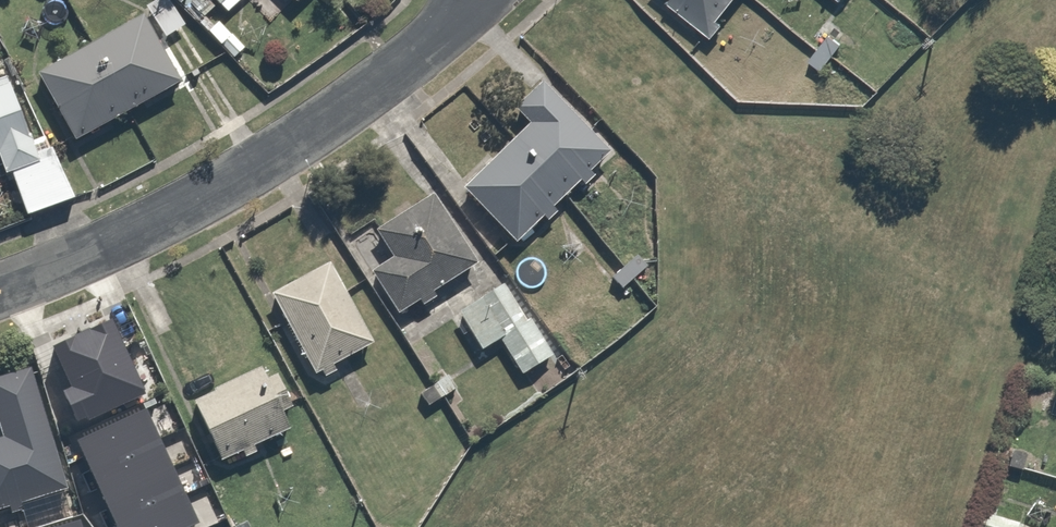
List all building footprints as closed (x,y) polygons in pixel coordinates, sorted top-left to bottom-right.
[(142,5),(163,38),(186,24),(171,0),(149,0),(142,5)] [(740,0),(663,0),(707,38),(740,0)] [(37,72),(73,141),(179,85),(142,16),(37,72)] [(7,175),(10,173),(26,214),(74,195),(54,144),(42,149),(15,79),(0,85),(0,158),(7,175)] [(612,152),(542,79),(513,107),(528,123),(461,187),(516,245),(612,152)] [(393,257),(369,272),(397,315),(479,261),(433,191),(374,229),(393,257)] [(333,264),(271,295),(312,376),(374,346),(333,264)] [(508,281),(457,313),(478,348),(498,335),(523,376),(555,357),(508,281)] [(108,316),(49,344),(68,384),(59,388),(74,420),(143,391),(108,316)] [(0,437),(0,509),(8,507),(10,513),(22,510),(20,503),(67,489),(29,368),(0,376),(0,433),(1,437),(0,437)] [(194,408),(219,461),(293,425),(268,372),(194,408)] [(1048,416),(1055,419),(1055,391),(1055,390),(1048,416)] [(74,438),(115,526),(180,526),(195,520),(141,407),(74,438)] [(977,526),(1020,526),(1022,520),(982,509),(977,526)] [(76,515),(38,526),(80,526),(76,515)]
